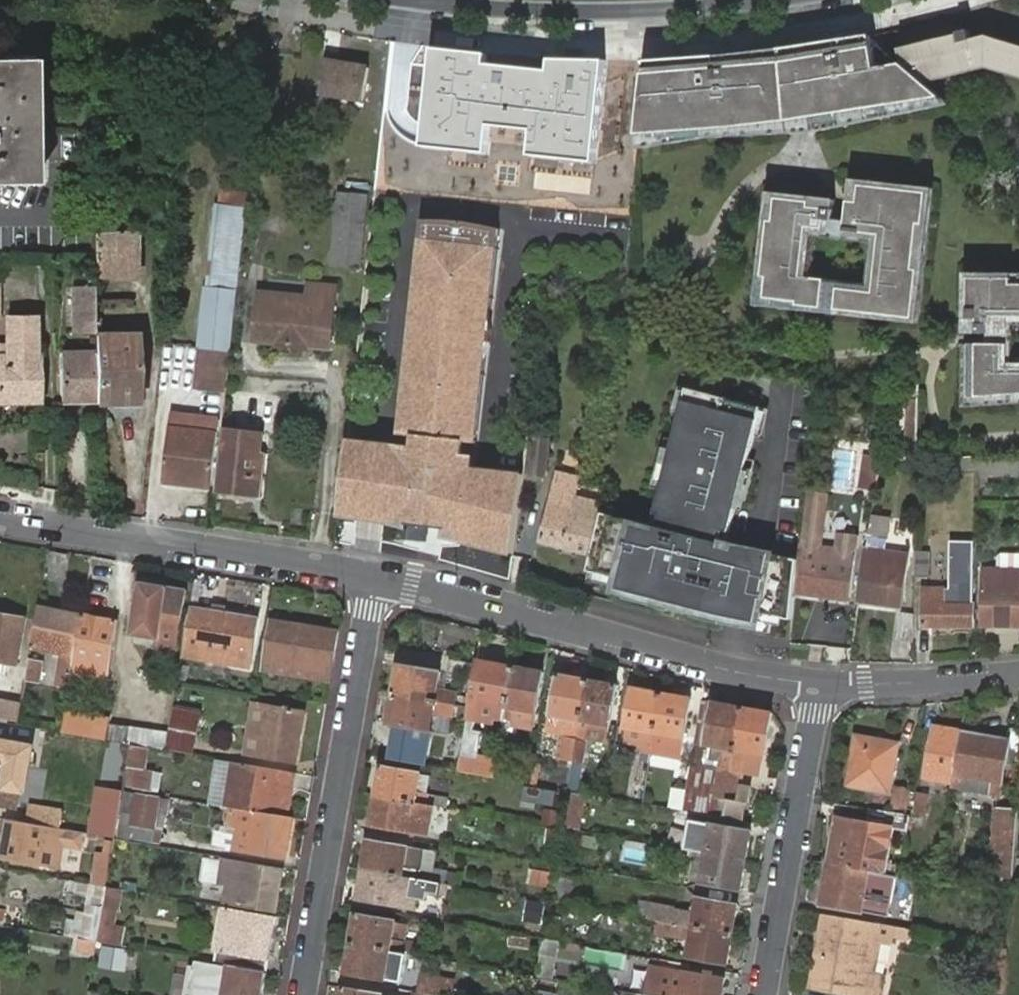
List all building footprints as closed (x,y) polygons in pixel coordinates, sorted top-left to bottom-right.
[(906,26),(908,40),(947,36),(945,21),(906,26)] [(910,47),(947,80),(997,67),(1018,73),(1018,40),(998,34),(973,41),(971,31),(910,47)] [(716,60),(650,62),(648,84),(642,134),(802,111),(935,91),(901,60),(875,65),(872,36),(778,54),(716,60)] [(1,162),(3,169),(36,168),(32,44),(0,45),(0,162),(1,162)] [(488,54),(433,48),(425,131),(423,145),(487,152),(491,124),(534,129),(531,154),(596,161),(607,61),(551,59),(550,70),(487,63),(488,54)] [(373,65),(331,59),(326,97),(368,106),(373,65)] [(844,196),(779,188),(767,303),(930,323),(944,184),(862,175),(856,233),(885,238),(879,280),(822,273),(829,226),(841,228),(844,196)] [(372,196),(340,192),(331,266),(363,272),(372,196)] [(218,204),(209,272),(200,347),(236,351),(242,275),(248,208),(218,204)] [(496,551),(514,556),(517,531),(525,475),(470,469),(462,463),(455,462),(436,461),(438,440),(457,442),(457,440),(470,441),(496,229),(419,220),(394,432),(411,434),(411,437),(429,440),(426,460),(408,457),(397,456),(390,462),(384,522),(394,524),(402,525),(403,525),(418,527),(447,530),(446,538),(463,541),(472,543),(484,545),(497,548),(496,551)] [(99,276),(138,275),(136,230),(97,231),(99,276)] [(977,269),(974,332),(1018,331),(1018,270),(977,269)] [(282,294),(261,292),(256,341),(331,348),(338,287),(310,284),(307,300),(283,298),(282,294)] [(73,286),(73,299),(74,329),(96,329),(95,298),(95,285),(73,286)] [(42,403),(40,354),(36,352),(35,314),(0,315),(0,404),(42,403)] [(96,350),(97,400),(136,400),(136,334),(95,333),(96,350)] [(984,344),(984,404),(1018,402),(1018,343),(984,344)] [(227,352),(236,351),(200,347),(195,389),(224,392),(227,352)] [(62,401),(97,400),(96,350),(62,350),(62,401)] [(924,396),(924,384),(900,382),(897,395),(912,396),(924,396)] [(594,556),(590,572),(622,579),(620,589),(741,617),(752,620),(750,628),(771,633),(775,615),(795,620),(798,593),(803,559),(756,548),(729,542),(761,404),(686,386),(654,524),(604,512),(594,556)] [(920,456),(924,396),(912,396),(910,456),(920,456)] [(173,426),(165,483),(213,489),(219,431),(173,426)] [(223,427),(216,493),(256,498),(258,478),(253,476),(256,455),(262,456),(264,432),(223,427)] [(429,440),(411,437),(408,457),(426,460),(429,440)] [(346,439),(337,516),(354,519),(362,441),(346,439)] [(436,461),(455,462),(457,442),(438,440),(436,461)] [(533,440),(529,475),(545,477),(550,442),(533,440)] [(392,445),(362,441),(354,519),(363,520),(384,522),(390,462),(392,445)] [(269,456),(262,456),(256,455),(253,476),(258,478),(256,498),(264,499),(266,478),(269,456)] [(861,485),(877,488),(884,458),(867,455),(861,485)] [(594,556),(604,512),(606,505),(577,499),(580,482),(558,476),(554,496),(542,543),(594,556)] [(823,544),(826,493),(804,492),(801,542),(823,544)] [(869,547),(888,550),(889,538),(870,535),(869,547)] [(803,559),(798,593),(852,601),(859,551),(805,543),(804,552),(803,559)] [(869,547),(861,601),(903,606),(909,553),(888,550),(869,547)] [(933,551),(918,551),(918,575),(932,575),(933,551)] [(965,551),(965,577),(977,577),(978,551),(965,551)] [(1018,624),(1018,554),(1005,554),(1002,557),(1001,569),(987,568),(985,623),(1018,624)] [(143,582),(131,643),(176,651),(187,590),(143,582)] [(927,587),(925,623),(975,623),(976,590),(927,587)] [(84,615),(41,607),(34,649),(66,655),(64,666),(75,668),(84,615)] [(258,620),(192,608),(185,648),(251,660),(258,620)] [(896,638),(915,639),(916,612),(897,612),(896,638)] [(17,665),(25,618),(0,613),(0,662),(17,665)] [(119,622),(84,615),(75,668),(73,676),(82,678),(84,669),(100,672),(109,674),(119,622)] [(775,615),(771,633),(792,638),(795,620),(775,615)] [(331,673),(338,633),(273,622),(266,663),(331,673)] [(185,648),(183,657),(249,670),(251,660),(185,648)] [(42,664),(31,662),(28,681),(40,684),(42,664)] [(472,700),(480,702),(487,663),(479,662),(472,700)] [(329,683),(331,673),(266,663),(264,672),(329,683)] [(497,717),(506,718),(515,668),(487,663),(480,702),(499,705),(497,717)] [(401,665),(397,694),(455,705),(458,694),(443,690),(446,673),(401,665)] [(515,668),(506,718),(516,719),(518,708),(537,712),(544,673),(515,668)] [(98,681),(100,672),(84,669),(82,678),(98,681)] [(557,760),(574,763),(580,731),(589,680),(561,676),(553,714),(572,718),(568,740),(562,740),(557,760)] [(619,685),(589,680),(580,731),(589,732),(591,721),(612,725),(619,685)] [(644,742),(653,744),(663,693),(633,688),(627,727),(647,731),(644,742)] [(663,693),(653,744),(663,745),(665,734),(684,737),(691,698),(663,693)] [(455,705),(397,694),(392,724),(401,726),(396,759),(430,765),(439,713),(454,716),(455,705)] [(21,719),(24,702),(0,698),(0,716),(21,719)] [(767,752),(774,713),(743,707),(713,702),(707,742),(727,744),(723,764),(732,765),(741,767),(761,770),(764,751),(767,752)] [(266,713),(258,756),(296,762),(304,715),(260,706),(260,712),(266,713)] [(244,753),(258,756),(266,713),(260,712),(252,710),(244,753)] [(107,740),(110,723),(111,720),(106,719),(107,715),(94,713),(94,717),(67,713),(64,732),(107,740)] [(107,740),(167,751),(170,734),(110,723),(107,740)] [(953,782),(963,732),(934,727),(925,777),(953,782)] [(953,782),(953,786),(1001,795),(1011,741),(963,732),(953,782)] [(859,758),(853,783),(893,790),(902,742),(858,734),(854,757),(859,758)] [(27,789),(34,746),(0,740),(0,802),(17,805),(20,788),(27,789)] [(131,746),(128,765),(132,766),(129,784),(153,789),(156,773),(145,771),(149,750),(131,746)] [(498,762),(463,756),(460,770),(495,777),(498,762)] [(291,789),(293,774),(239,764),(212,759),(205,803),(256,812),(276,815),(280,787),(291,789)] [(383,765),(379,795),(429,803),(430,792),(421,790),(423,772),(383,765)] [(732,765),(722,816),(732,818),(741,767),(732,765)] [(100,785),(95,808),(90,833),(101,835),(115,837),(124,789),(100,785)] [(894,808),(907,810),(907,808),(911,791),(911,788),(898,786),(894,808)] [(286,818),(291,789),(280,787),(276,815),(286,818)] [(24,807),(27,789),(20,788),(17,805),(24,807)] [(918,792),(911,791),(907,808),(919,811),(919,817),(925,817),(929,793),(918,791),(918,792)] [(578,829),(587,797),(568,792),(559,824),(578,829)] [(139,795),(133,826),(155,829),(160,799),(139,795)] [(429,803),(379,795),(373,823),(413,831),(423,833),(429,803)] [(34,807),(31,823),(60,828),(62,812),(34,807)] [(1016,878),(1018,830),(1018,809),(999,808),(994,876),(1016,878)] [(285,859),(293,818),(286,818),(276,815),(256,812),(253,823),(236,820),(231,849),(285,859)] [(838,819),(830,862),(870,870),(882,873),(884,864),(891,829),(908,832),(911,816),(906,815),(893,813),(881,814),(878,826),(838,819)] [(1,858),(41,865),(61,869),(64,855),(71,856),(74,839),(76,831),(60,828),(31,823),(3,817),(1,832),(6,832),(1,858)] [(699,840),(698,851),(747,860),(752,830),(714,823),(710,841),(699,840)] [(86,832),(76,831),(74,839),(85,841),(86,832)] [(370,839),(365,868),(422,879),(427,849),(370,839)] [(90,883),(107,885),(111,866),(113,852),(96,850),(89,883),(90,883)] [(747,860),(698,851),(696,862),(706,865),(703,882),(742,888),(747,860)] [(240,862),(232,903),(276,911),(284,871),(240,862)] [(870,870),(830,862),(822,904),(869,913),(871,899),(864,897),(870,870)] [(884,864),(882,873),(899,876),(901,867),(884,864)] [(41,865),(39,874),(59,878),(61,869),(41,865)] [(107,885),(123,889),(126,869),(111,866),(107,885)] [(545,888),(550,872),(529,867),(525,883),(545,888)] [(422,879),(365,868),(360,897),(417,906),(419,890),(440,894),(442,882),(422,879)] [(580,894),(580,877),(550,878),(551,895),(580,894)] [(90,883),(89,883),(83,882),(80,894),(90,896),(87,911),(81,909),(78,920),(71,918),(67,935),(81,937),(98,941),(104,906),(107,885),(90,883)] [(1001,896),(1014,899),(1015,889),(1002,887),(1001,896)] [(734,934),(739,904),(700,897),(697,914),(675,910),(673,907),(653,903),(651,919),(684,925),(734,934)] [(115,908),(104,906),(98,941),(121,945),(124,925),(113,923),(115,908)] [(268,959),(276,917),(227,908),(219,950),(268,959)] [(904,929),(911,930),(914,914),(886,909),(883,924),(887,925),(904,929)] [(358,913),(353,942),(403,951),(405,940),(396,938),(398,920),(358,913)] [(825,916),(816,961),(868,972),(877,926),(825,916)] [(734,934),(684,925),(682,936),(693,938),(690,956),(728,963),(734,934)] [(904,929),(887,925),(884,937),(902,941),(904,929)] [(909,942),(911,930),(904,929),(902,941),(909,942)] [(98,941),(81,937),(79,949),(96,952),(98,941)] [(539,975),(554,976),(555,942),(540,941),(539,975)] [(403,951),(353,942),(348,972),(388,979),(392,959),(401,961),(403,951)] [(101,945),(98,965),(135,972),(139,953),(101,945)] [(816,961),(812,986),(860,994),(883,994),(886,978),(868,975),(868,972),(816,961)] [(214,994),(262,994),(265,974),(219,966),(214,994)] [(672,994),(723,994),(725,978),(687,970),(683,989),(673,988),(672,994)] [(414,994),(451,994),(453,979),(417,974),(414,994)]
